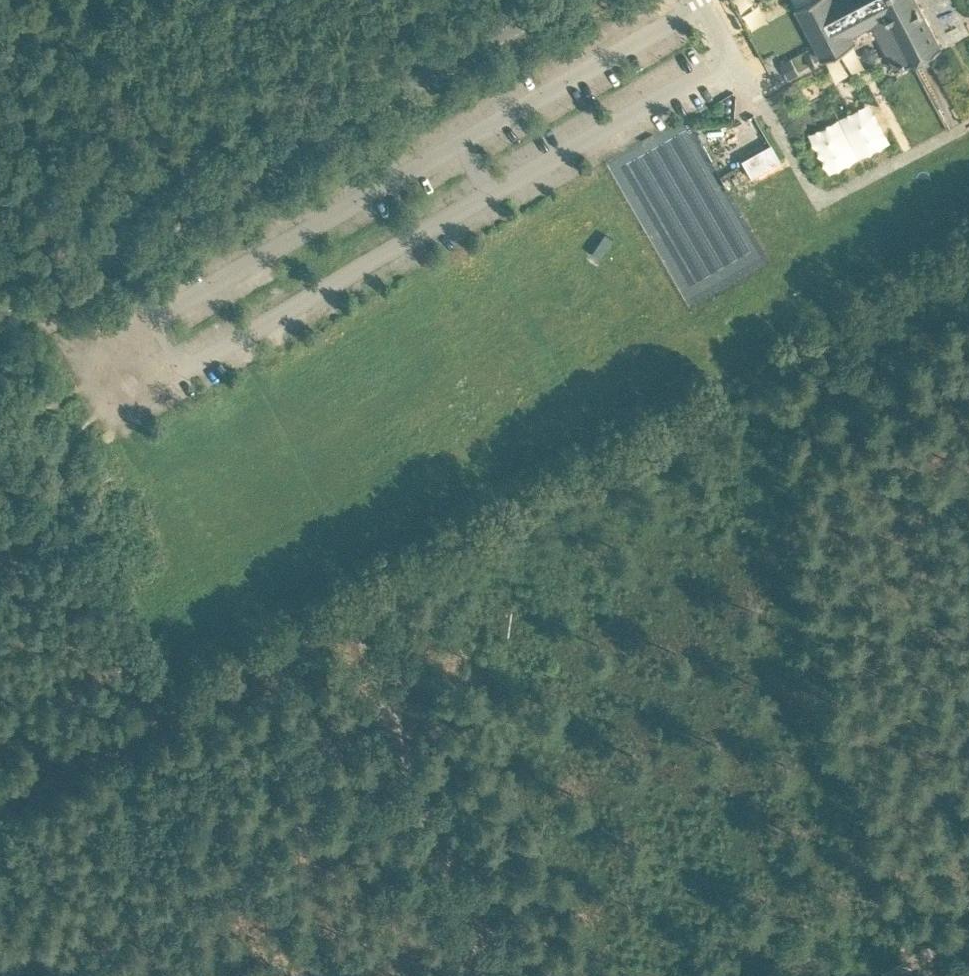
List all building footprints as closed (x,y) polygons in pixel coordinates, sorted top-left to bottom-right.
[(797,8),(824,59),(855,42),(852,35),(873,24),(897,70),(941,47),(916,0),(812,0),(797,8)]
